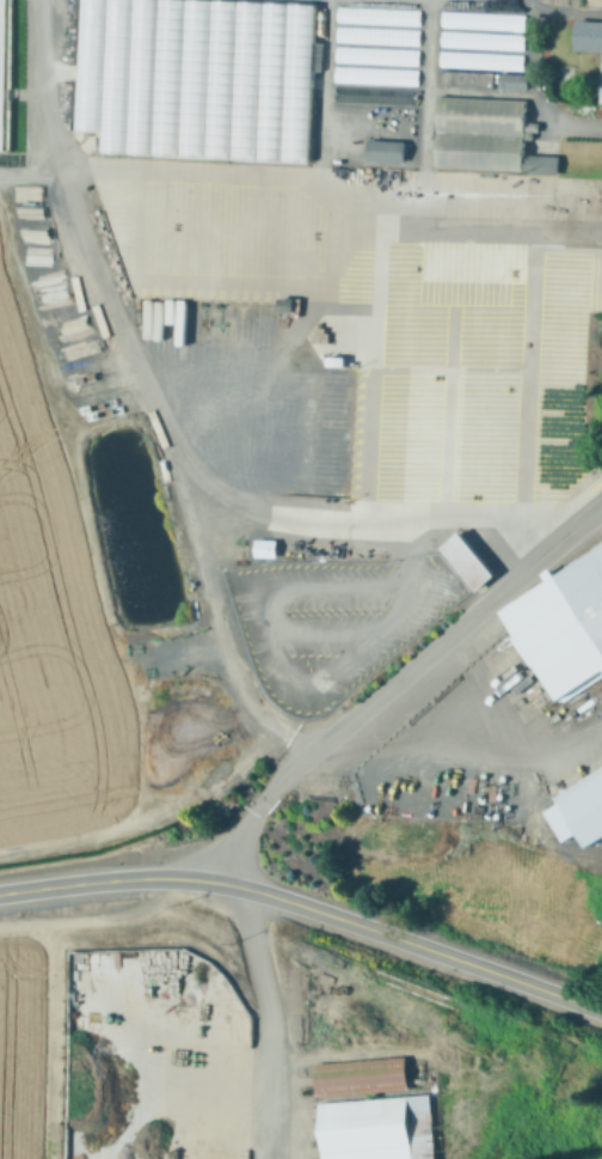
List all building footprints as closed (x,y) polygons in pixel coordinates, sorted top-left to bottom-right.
[(8,154),(8,0),(0,0),(0,154),(8,154)] [(183,0),(81,0),(76,133),(102,134),(101,158),(312,165),(318,4),(183,0)] [(420,11),(337,9),(337,25),(420,27),(420,11)] [(441,29),(524,30),(524,16),(441,14),(441,29)] [(595,24),(578,24),(578,47),(595,47),(595,24)] [(420,31),(336,29),(336,45),(419,46),(420,31)] [(524,52),(524,36),(440,33),(439,49),(524,52)] [(418,51),(335,49),(335,64),(418,67),(418,51)] [(523,55),(438,54),(438,70),(523,72),(523,55)] [(333,85),(417,87),(417,72),(334,69),(333,85)] [(440,87),(483,87),(483,75),(440,75),(440,87)] [(499,92),(527,92),(527,77),(499,77),(499,92)] [(332,105),(416,107),(416,91),(332,90),(332,105)] [(472,101),(439,99),(436,154),(455,155),(456,143),(470,143),(472,101)] [(416,127),(416,111),(332,110),(332,126),(416,127)] [(415,147),(415,131),(331,131),(331,146),(415,147)] [(412,153),(378,153),(378,167),(412,167),(412,153)] [(478,594),(498,578),(462,534),(442,550),(478,594)] [(278,543),(259,543),(259,559),(278,559),(278,543)] [(561,705),(601,681),(601,548),(503,607),(561,705)] [(562,803),(547,812),(565,844),(585,833),(592,846),(601,841),(601,767),(556,792),(562,803)] [(410,1093),(408,1060),(315,1064),(317,1097),(410,1093)] [(433,1097),(320,1104),(324,1158),(437,1158),(433,1097)]
